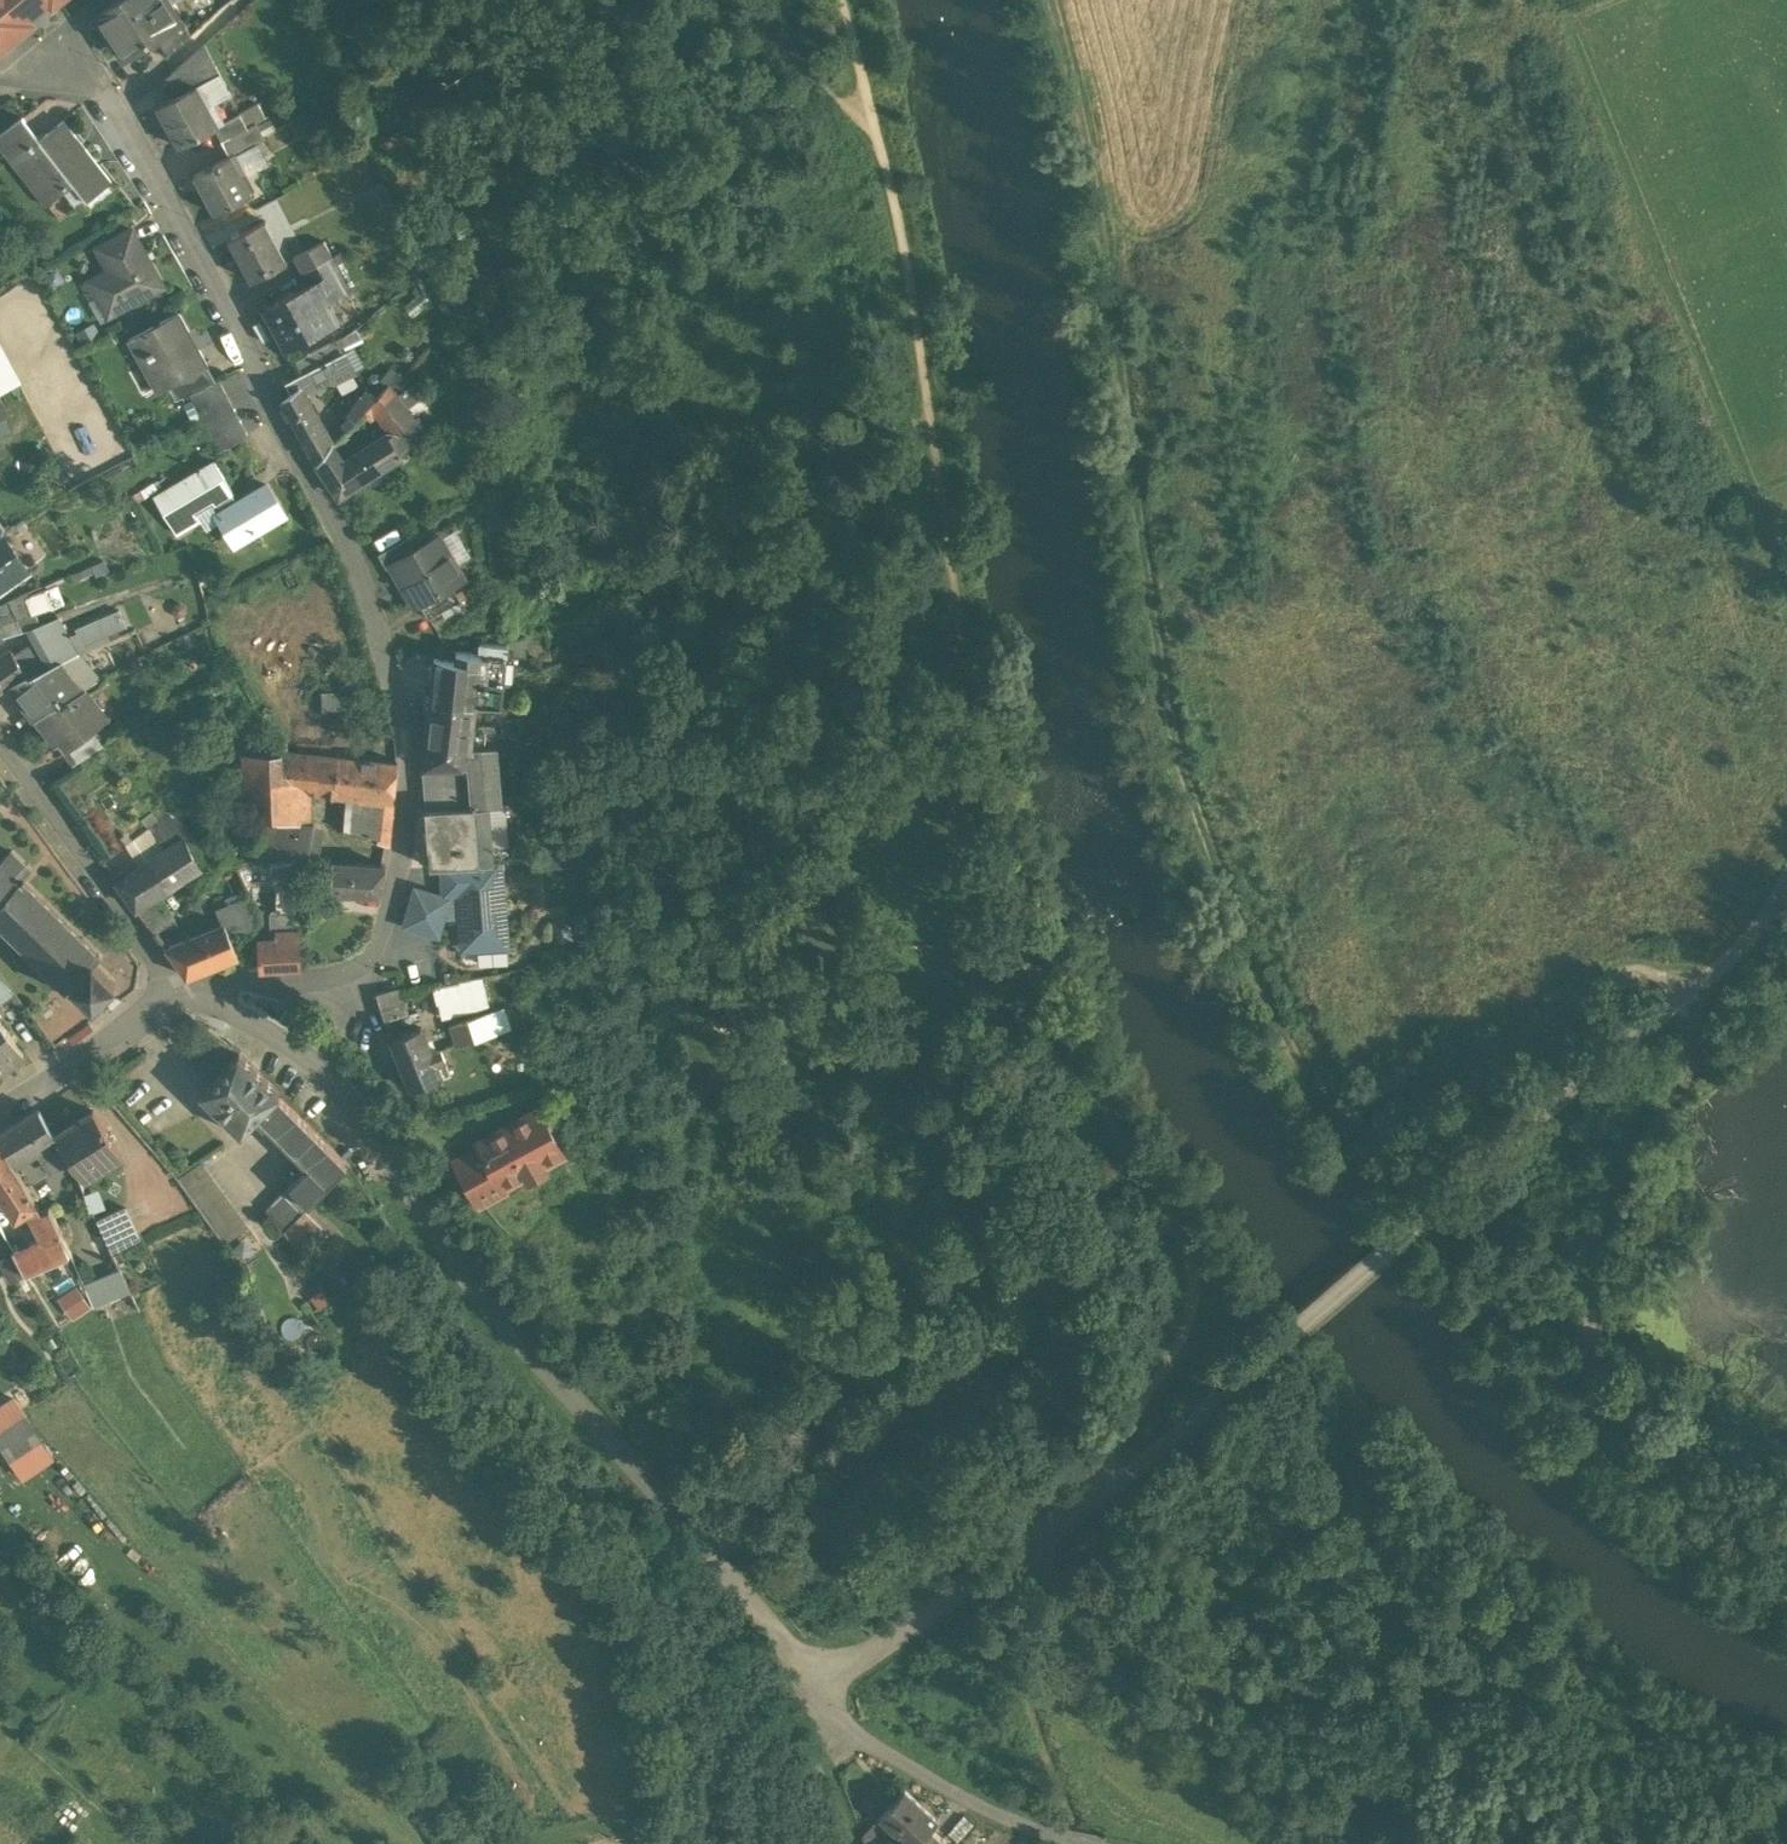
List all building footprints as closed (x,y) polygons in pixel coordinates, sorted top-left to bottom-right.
[(0,6),(0,50),(28,26),(6,0),(0,6)] [(6,0),(28,26),(29,24),(25,20),(48,0),(0,0),(0,6),(6,0)] [(95,14),(110,38),(111,37),(121,51),(120,52),(121,54),(144,40),(145,41),(180,18),(170,3),(168,0),(116,0),(95,14)] [(257,8),(266,0),(251,0),(257,8)] [(164,76),(175,94),(195,83),(218,71),(202,41),(164,76)] [(218,71),(195,83),(216,123),(238,111),(240,111),(218,71)] [(175,94),(155,105),(177,145),(213,126),(217,123),(216,123),(195,83),(175,94)] [(238,111),(245,125),(255,120),(264,115),(257,102),(240,111),(238,111)] [(217,123),(213,126),(220,139),(245,125),(238,111),(216,123),(217,123)] [(0,134),(0,147),(9,158),(38,136),(22,116),(0,134)] [(63,119),(39,138),(38,136),(9,158),(42,200),(73,175),(90,196),(111,180),(63,119)] [(263,136),(255,120),(245,125),(220,139),(228,154),(229,153),(263,136)] [(228,154),(192,174),(213,212),(250,192),(229,153),(228,154)] [(260,220),(228,238),(251,279),(282,261),(260,220)] [(131,227),(97,246),(118,284),(97,295),(108,315),(163,284),(131,227)] [(293,254),(301,269),(332,252),(324,237),(293,254)] [(339,248),(332,252),(336,259),(343,255),(339,248)] [(301,269),(299,270),(305,283),(339,266),(336,259),(332,252),(301,269)] [(339,266),(305,283),(260,307),(281,348),(339,318),(329,300),(350,289),(339,266)] [(177,310),(128,336),(158,390),(206,363),(198,348),(197,349),(187,331),(188,330),(177,310)] [(327,341),(294,359),(301,372),(334,354),(327,341)] [(20,380),(0,343),(0,391),(20,380)] [(301,372),(285,382),(291,392),(282,398),(305,444),(317,461),(331,444),(302,393),(330,377),(334,379),(351,370),(352,366),(343,350),(337,353),(301,372)] [(396,371),(388,380),(396,393),(406,383),(396,371)] [(189,393),(200,416),(229,402),(217,379),(189,393)] [(381,428),(342,456),(331,444),(317,461),(338,494),(417,431),(396,393),(388,380),(375,394),(365,405),(381,428)] [(365,405),(375,394),(364,386),(360,392),(357,391),(344,413),(353,419),(365,405)] [(229,402),(200,416),(220,451),(246,434),(229,402)] [(214,459),(155,494),(177,531),(200,517),(196,511),(212,501),(219,511),(218,512),(234,539),(283,510),(266,483),(234,502),(228,492),(232,489),(214,459)] [(0,531),(0,586),(27,567),(1,530),(0,531)] [(413,548),(389,562),(390,563),(414,603),(419,600),(451,581),(456,578),(449,566),(457,562),(439,532),(413,548)] [(405,536),(378,552),(386,566),(390,563),(389,562),(413,548),(405,536)] [(451,581),(419,600),(428,615),(460,596),(451,581)] [(26,627),(39,622),(27,591),(8,600),(21,628),(26,627)] [(21,628),(8,600),(0,604),(0,618),(10,632),(21,628)] [(75,630),(68,634),(77,650),(127,629),(117,607),(74,627),(75,630)] [(58,616),(48,619),(68,654),(77,650),(68,634),(58,616)] [(10,632),(0,618),(0,630),(3,635),(10,632)] [(34,641),(46,665),(68,654),(48,619),(39,622),(26,627),(34,641)] [(479,650),(456,648),(455,657),(436,655),(436,654),(434,654),(429,700),(475,701),(506,701),(506,700),(509,675),(526,670),(521,645),(519,638),(505,641),(505,643),(479,641),(479,650)] [(13,654),(25,675),(27,674),(46,665),(34,641),(13,654)] [(8,686),(12,683),(12,682),(25,675),(13,654),(12,652),(0,660),(0,691),(8,686)] [(46,665),(27,674),(35,683),(16,695),(15,695),(14,695),(32,717),(35,715),(46,706),(82,686),(60,659),(46,665)] [(27,674),(25,675),(12,682),(12,683),(8,686),(14,695),(15,695),(16,695),(35,683),(27,674)] [(322,684),(322,691),(346,689),(345,676),(322,677),(322,684)] [(300,697),(322,693),(322,691),(322,684),(299,688),(300,697)] [(82,686),(46,706),(35,715),(56,741),(60,737),(67,746),(91,728),(107,715),(84,685),(82,686)] [(322,693),(323,705),(347,704),(346,689),(322,691),(322,693)] [(475,701),(429,700),(424,747),(491,751),(489,723),(473,722),(475,701)] [(491,751),(424,747),(422,765),(425,806),(489,800),(501,799),(501,797),(496,741),(495,741),(494,724),(489,723),(491,751)] [(91,728),(67,746),(77,760),(103,743),(91,728)] [(278,777),(281,749),(241,750),(250,809),(295,818),(297,789),(298,778),(278,777)] [(350,755),(281,749),(278,777),(298,778),(297,789),(347,794),(350,755)] [(397,759),(350,755),(347,794),(393,798),(397,759)] [(208,797),(214,811),(222,807),(222,802),(220,796),(217,794),(208,797)] [(393,798),(347,794),(343,828),(388,840),(393,798)] [(425,806),(429,863),(442,862),(492,858),(492,857),(488,801),(501,800),(501,799),(489,800),(425,806)] [(192,833),(174,807),(157,819),(169,836),(164,839),(169,846),(185,836),(185,837),(192,833)] [(139,818),(146,827),(147,827),(157,819),(150,809),(139,818)] [(295,818),(250,809),(254,834),(259,857),(291,855),(316,861),(322,823),(295,818)] [(164,850),(169,846),(164,839),(169,836),(157,819),(147,827),(164,850)] [(164,850),(147,827),(146,827),(124,843),(139,866),(149,860),(164,850)] [(185,837),(185,836),(169,846),(164,850),(149,860),(168,886),(199,866),(185,837)] [(31,961),(28,964),(54,989),(57,986),(63,991),(69,985),(91,1006),(115,981),(93,961),(100,953),(22,879),(31,869),(10,850),(0,860),(0,931),(31,961)] [(280,855),(244,862),(248,889),(285,883),(280,855)] [(492,858),(442,862),(444,893),(447,894),(442,914),(460,913),(462,932),(476,931),(478,958),(508,955),(506,940),(500,856),(492,857),(492,858)] [(365,860),(333,859),(331,887),(380,889),(385,862),(365,859),(365,860)] [(168,886),(149,860),(139,866),(116,881),(135,907),(136,907),(156,894),(168,886)] [(444,893),(415,885),(405,921),(437,930),(442,914),(447,894),(444,893)] [(295,892),(295,890),(279,889),(280,926),(298,926),(297,892),(295,892)] [(333,894),(303,892),(302,910),(332,911),(333,894)] [(249,893),(215,907),(222,923),(224,923),(255,910),(256,910),(249,893)] [(173,918),(156,894),(136,907),(154,932),(173,918)] [(255,910),(224,923),(232,940),(247,934),(257,920),(255,910)] [(222,923),(166,948),(186,976),(238,954),(232,940),(224,923),(222,923)] [(298,926),(280,926),(276,942),(259,942),(261,965),(299,963),(298,926)] [(12,993),(0,977),(0,1002),(12,993)] [(431,983),(435,1000),(462,994),(459,977),(431,983)] [(375,990),(392,1035),(413,1026),(398,983),(375,990)] [(453,1032),(456,1040),(500,1023),(495,1006),(467,1015),(467,1014),(449,1020),(453,1032)] [(300,1016),(285,1008),(279,1018),(294,1027),(300,1016)] [(413,1026),(392,1035),(410,1086),(443,1073),(450,1069),(439,1045),(435,1046),(430,1034),(427,1036),(422,1023),(413,1026)] [(21,1054),(0,1025),(0,1070),(21,1054)] [(212,1080),(199,1093),(240,1133),(251,1121),(253,1119),(259,1125),(277,1107),(271,1101),(276,1095),(279,1092),(238,1052),(226,1066),(225,1065),(212,1079),(212,1080)] [(253,1119),(251,1121),(260,1131),(265,1127),(304,1166),(286,1185),(306,1204),(345,1164),(276,1095),(271,1101),(277,1107),(259,1125),(253,1119)] [(538,1108),(478,1142),(481,1146),(456,1160),(479,1201),(505,1186),(502,1182),(524,1169),(528,1177),(546,1167),(541,1160),(561,1149),(538,1108)] [(0,1133),(0,1146),(13,1166),(14,1167),(35,1153),(50,1175),(70,1161),(37,1110),(0,1133)] [(92,1110),(54,1135),(83,1180),(121,1155),(92,1110)] [(14,1218),(27,1210),(36,1228),(55,1221),(49,1207),(41,1212),(24,1187),(19,1176),(14,1167),(13,1166),(0,1146),(0,1196),(14,1218)] [(200,1163),(177,1178),(184,1189),(207,1173),(200,1163)] [(207,1173),(184,1189),(223,1243),(246,1227),(207,1173)] [(306,1204),(286,1185),(265,1207),(281,1231),(306,1204)] [(125,1207),(96,1220),(104,1239),(109,1249),(138,1236),(125,1207)] [(61,1234),(55,1221),(36,1228),(43,1241),(61,1234)] [(61,1234),(43,1241),(38,1243),(42,1252),(35,1255),(41,1267),(70,1254),(61,1234)] [(38,1243),(30,1246),(35,1255),(42,1252),(38,1243)] [(15,1244),(8,1247),(12,1253),(17,1251),(15,1244)] [(17,1251),(12,1253),(24,1274),(41,1267),(35,1255),(30,1246),(17,1251)] [(12,1253),(0,1259),(0,1261),(11,1281),(22,1275),(24,1274),(12,1253)] [(118,1267),(82,1282),(93,1307),(129,1290),(118,1267)] [(29,1287),(22,1275),(11,1281),(19,1292),(29,1287)] [(21,1409),(11,1397),(0,1404),(0,1423),(21,1409)] [(8,1460),(41,1438),(21,1409),(0,1423),(0,1449),(8,1460)] [(905,1797),(879,1826),(899,1843),(922,1843),(930,1834),(938,1826),(905,1797)] [(930,1834),(922,1843),(941,1843),(930,1834)]
